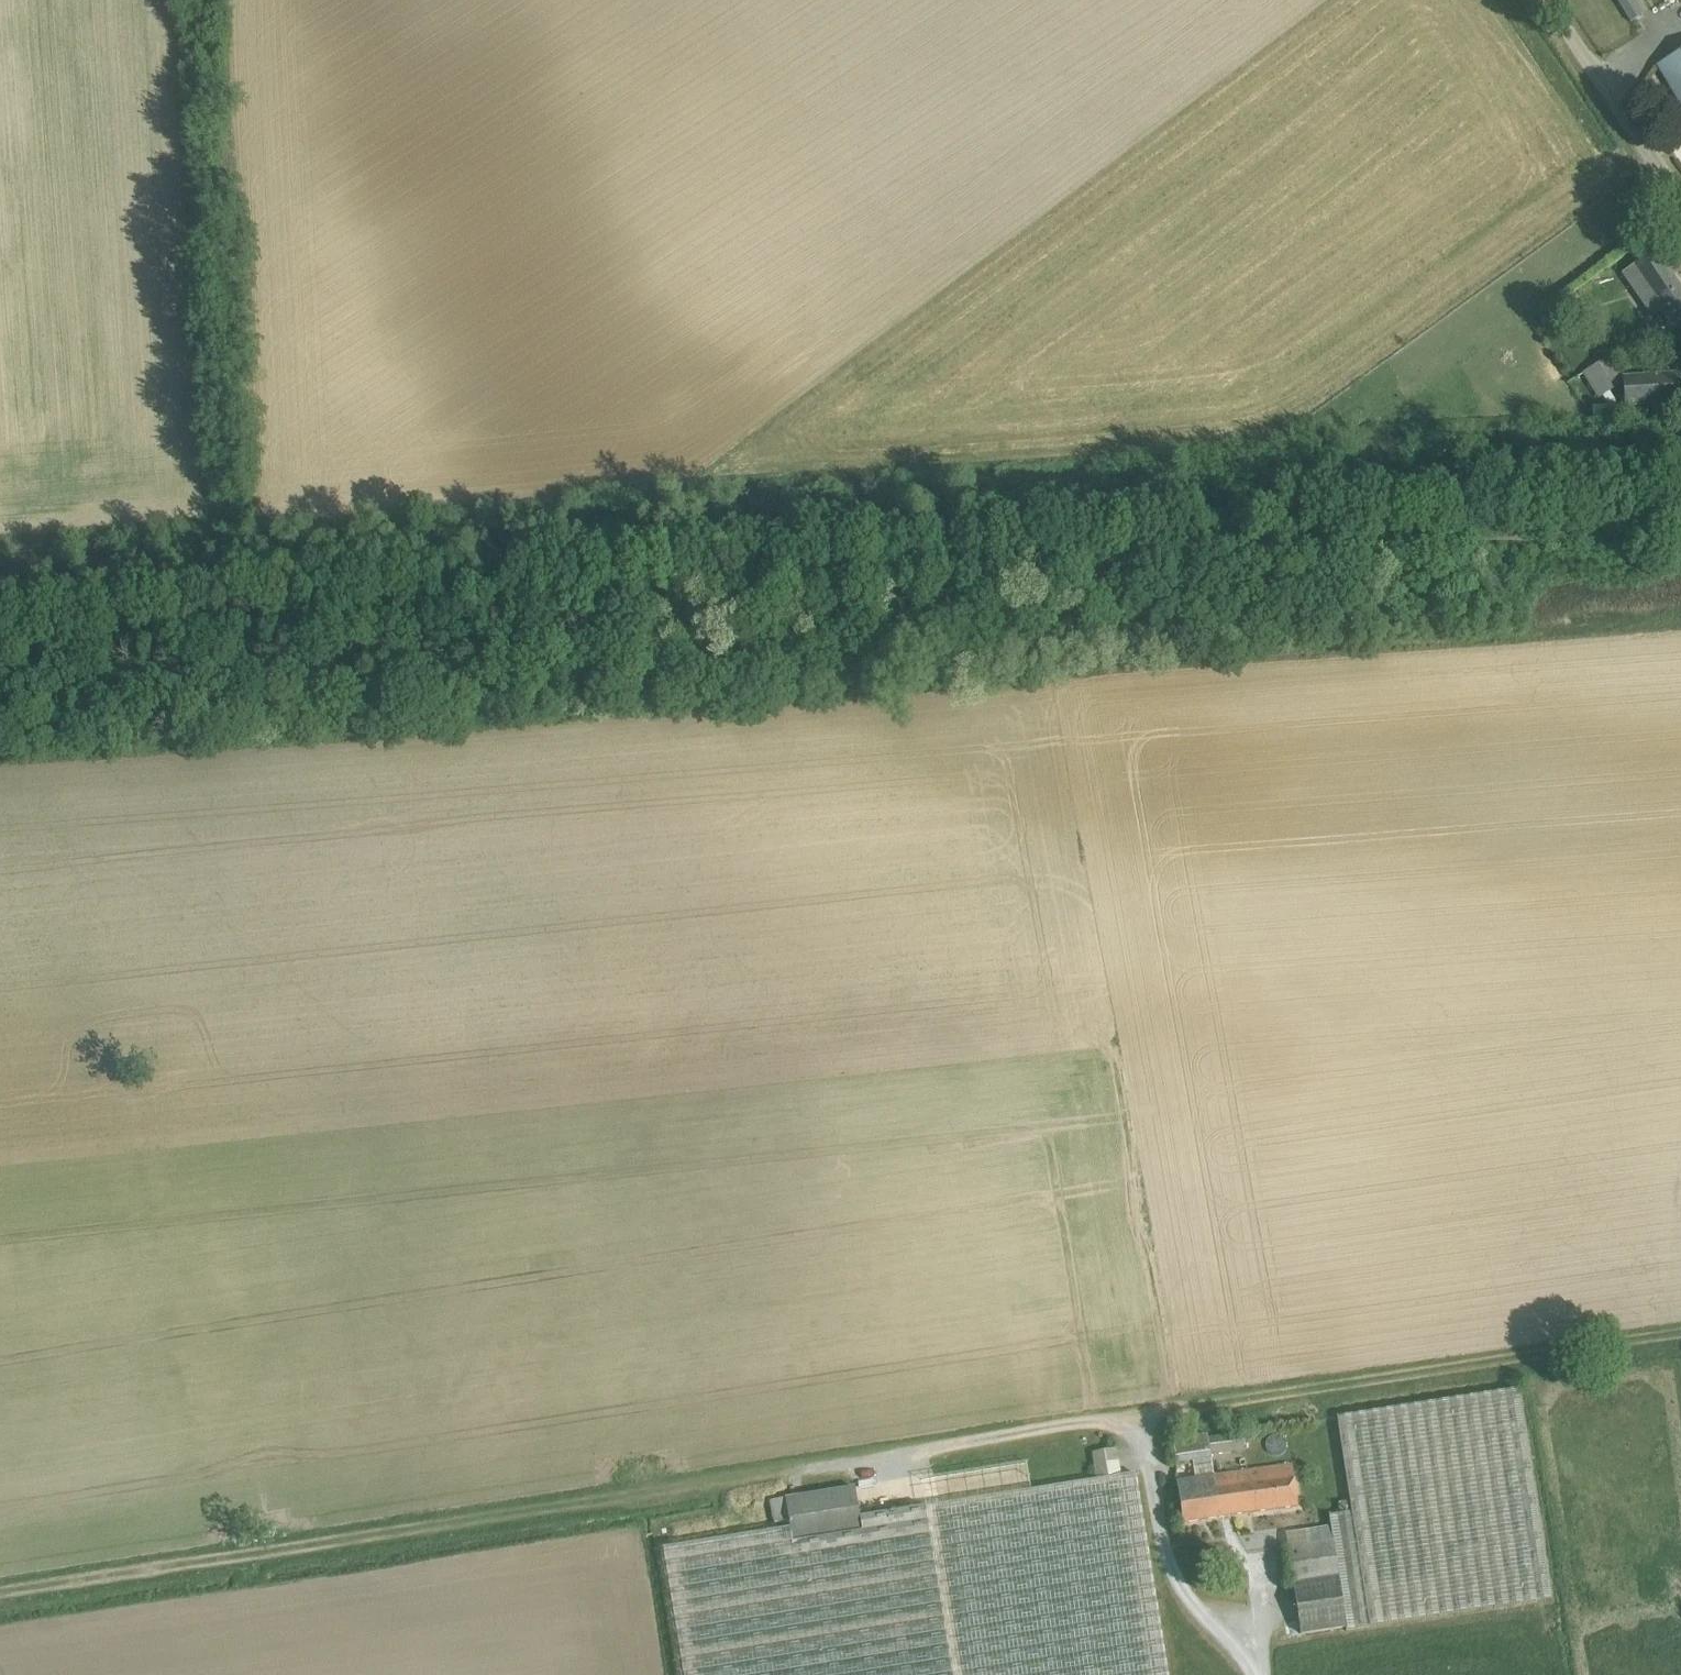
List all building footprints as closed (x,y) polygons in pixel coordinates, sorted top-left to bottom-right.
[(1619,3),(1631,22),(1643,14),(1634,0),(1623,0),(1619,3)] [(1658,65),(1680,103),(1680,51),(1658,65)] [(1637,263),(1623,273),(1652,316),(1662,310),(1675,329),(1680,325),(1680,288),(1655,251),(1637,263)] [(1617,380),(1603,359),(1585,372),(1599,392),(1617,380)] [(1624,378),(1626,407),(1680,403),(1678,374),(1624,378)] [(1551,1599),(1519,1389),(1337,1417),(1352,1512),(1329,1515),(1331,1527),(1305,1531),(1307,1544),(1287,1548),(1301,1634),(1346,1627),(1346,1631),(1551,1599)] [(1207,1434),(1172,1439),(1175,1464),(1209,1459),(1209,1454),(1245,1450),(1243,1433),(1207,1437),(1207,1434)] [(665,1546),(685,1674),(1167,1674),(1135,1473),(1030,1490),(1026,1461),(922,1478),(926,1505),(860,1515),(861,1522),(790,1533),(789,1527),(665,1546)] [(1213,1477),(1219,1517),(1298,1506),(1292,1465),(1213,1477)] [(1184,1522),(1219,1517),(1213,1477),(1179,1482),(1184,1522)] [(790,1527),(789,1527),(790,1533),(861,1522),(860,1515),(856,1494),(855,1487),(771,1501),(775,1523),(789,1521),(790,1527)]
